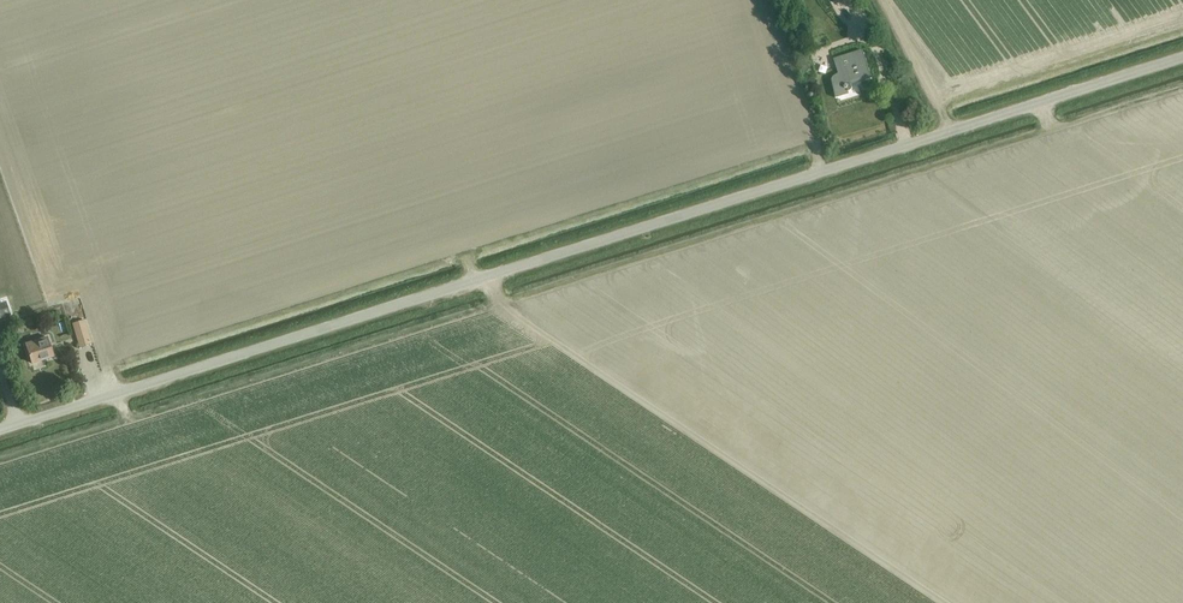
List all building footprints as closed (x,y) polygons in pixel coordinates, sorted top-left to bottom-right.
[(872,79),(864,53),(863,52),(863,51),(862,51),(861,51),(860,50),(837,58),(840,66),(838,67),(839,73),(834,76),(833,77),(832,79),(832,80),(832,81),(836,98),(837,98),(837,97),(847,94),(847,93),(851,91),(852,90),(852,88),(852,87),(851,82),(861,78),(862,80),(870,78),(871,79),(872,79)] [(80,348),(91,345),(84,320),(72,324),(80,348)] [(32,364),(53,357),(47,338),(26,344),(32,364)]
